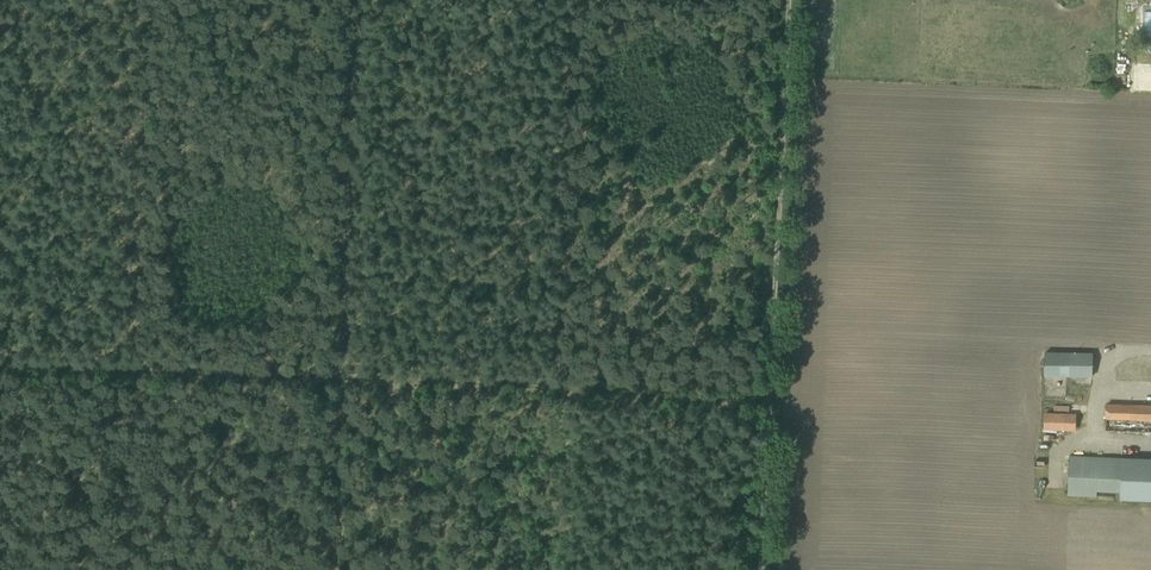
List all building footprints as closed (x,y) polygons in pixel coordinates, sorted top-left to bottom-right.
[(1045,375),(1093,375),(1093,352),(1045,351),(1045,375)] [(1107,417),(1150,419),(1150,404),(1107,403),(1107,417)] [(1045,413),(1045,428),(1075,429),(1075,413),(1045,413)] [(1068,495),(1097,496),(1097,490),(1122,491),(1123,457),(1070,454),(1068,495)]
